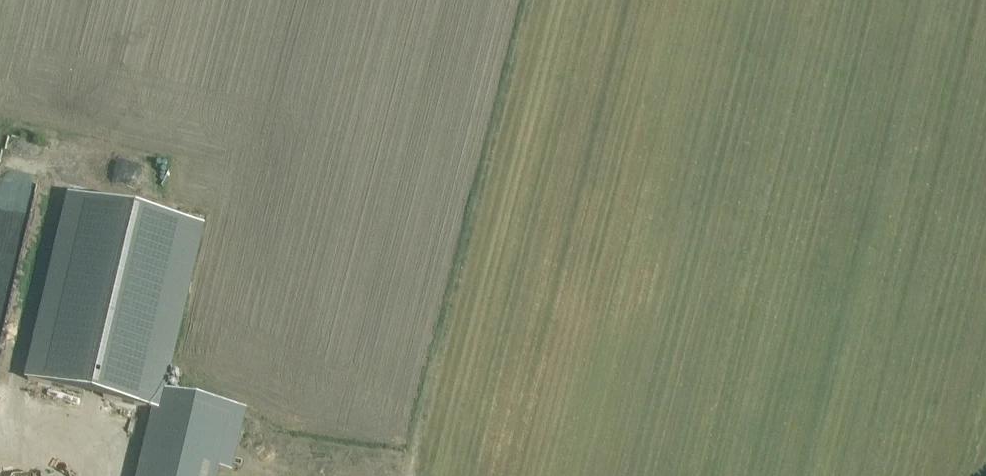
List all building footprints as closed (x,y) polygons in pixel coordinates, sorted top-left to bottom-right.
[(160,410),(203,225),(72,194),(29,379),(160,410)] [(218,468),(230,470),(244,408),(165,390),(144,475),(216,475),(218,468)]
